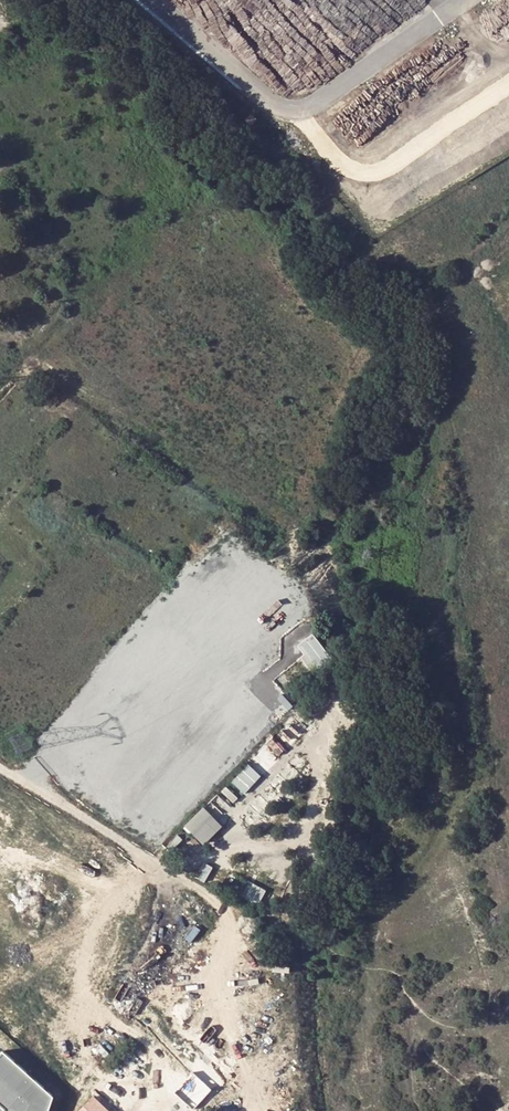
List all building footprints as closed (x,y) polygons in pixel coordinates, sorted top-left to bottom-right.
[(16,184),(9,178),(4,183),(11,190),(16,184)] [(461,543),(470,538),(467,531),(457,535),(461,543)] [(319,666),(334,656),(316,632),(302,643),(319,666)] [(205,805),(186,824),(205,843),(224,824),(205,805)] [(241,895),(260,904),(268,888),(249,879),(241,895)] [(1,1104),(6,1108),(5,1110),(49,1110),(54,1096),(4,1051),(0,1055),(0,1103),(1,1104)] [(205,1090),(184,1110),(210,1110),(219,1102),(205,1090)] [(95,1095),(79,1110),(111,1110),(95,1095)]
